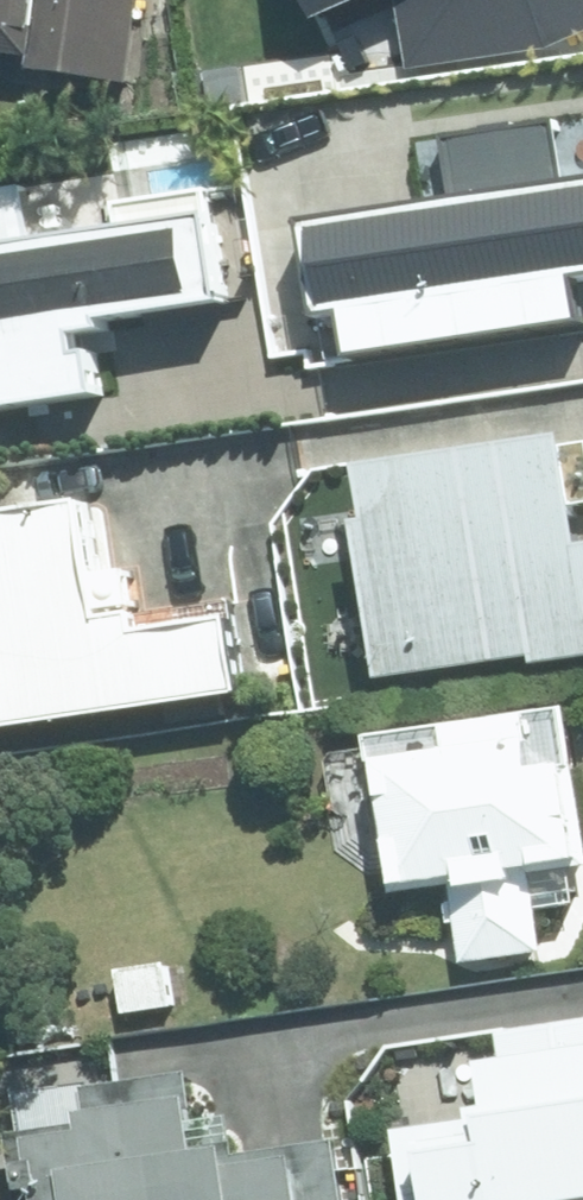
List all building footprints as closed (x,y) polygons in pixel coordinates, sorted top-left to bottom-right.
[(27,45),(24,60),(134,76),(145,0),(0,0),(0,41),(27,45)] [(537,15),(534,0),(339,0),(345,43),(537,15)] [(25,194),(0,197),(0,409),(107,394),(100,354),(86,355),(82,332),(112,328),(111,317),(233,300),(220,213),(215,215),(212,196),(114,210),(117,229),(32,242),(25,194)] [(582,659),(582,520),(570,434),(377,466),(386,522),(372,524),(396,672),(548,647),(550,664),(582,659)] [(251,689),(240,613),(146,625),(144,606),(111,611),(94,491),(0,504),(0,524),(2,538),(0,539),(0,724),(251,689)] [(546,947),(535,871),(582,864),(582,768),(574,700),(372,730),(396,890),(453,882),(464,960),(546,947)] [(124,1010),(175,1002),(167,958),(117,966),(124,1010)] [(502,1033),(506,1056),(495,1057),(502,1115),(400,1129),(410,1199),(582,1199),(582,1022),(502,1033)] [(189,1071),(19,1096),(22,1129),(8,1131),(18,1199),(351,1199),(342,1135),(243,1149),(240,1137),(208,1141),(200,1085),(192,1087),(189,1071)]
